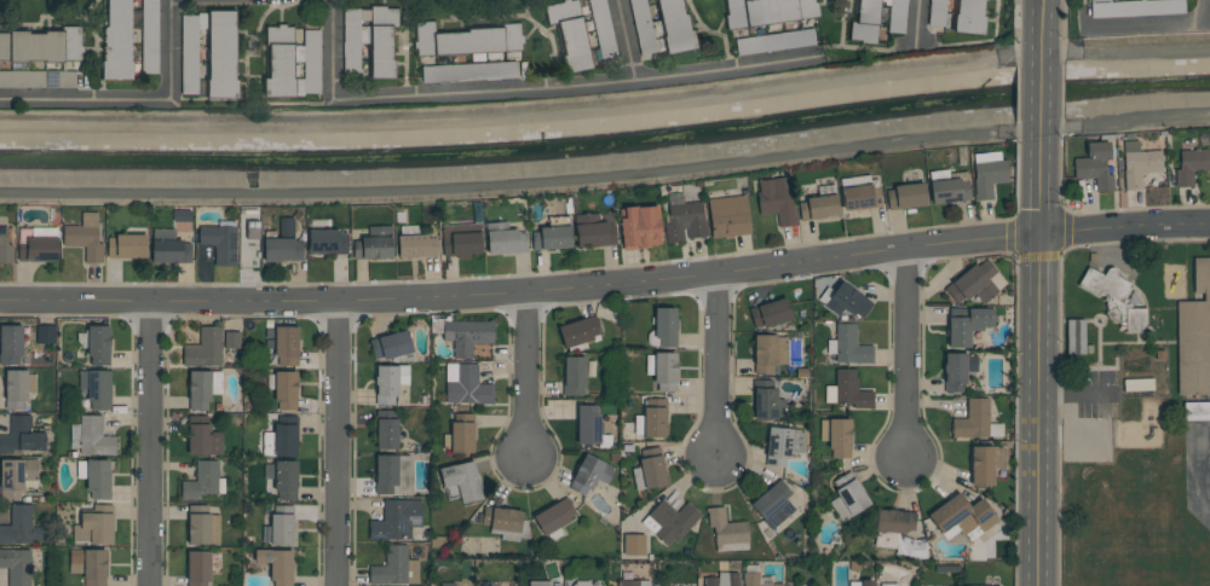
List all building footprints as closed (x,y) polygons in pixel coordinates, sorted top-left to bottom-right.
[(108,27),(108,0),(131,0),(131,60),(133,60),(133,82),(100,82),(100,60),(104,60),(104,27),(108,27)] [(142,74),(142,0),(158,0),(157,74),(142,74)] [(576,0),(592,68),(569,72),(558,24),(548,25),(543,7),(576,0)] [(601,59),(589,0),(605,0),(617,56),(601,59)] [(640,56),(628,0),(645,0),(657,52),(640,56)] [(664,36),(656,0),(680,0),(684,16),(686,14),(690,30),(693,30),(697,48),(667,56),(662,36),(664,36)] [(728,17),(726,0),(814,0),(817,18),(727,29),(726,17),(728,17)] [(855,23),(857,0),(879,0),(875,45),(862,43),(862,41),(849,40),(852,23),(855,23)] [(888,33),(891,0),(906,0),(904,34),(888,33)] [(928,25),(930,0),(946,0),(944,28),(928,25)] [(956,0),(947,0),(945,25),(954,26),(956,0)] [(957,14),(958,0),(984,0),(983,17),(985,17),(984,34),(952,31),(953,14),(957,14)] [(1090,4),(1160,0),(1183,0),(1185,13),(1091,18),(1090,4)] [(370,7),(385,7),(385,10),(397,10),(397,28),(392,28),(392,60),(393,60),(394,79),(370,79),(370,7)] [(342,10),(359,10),(359,72),(342,72),(342,10)] [(209,12),(234,12),(235,80),(237,80),(237,98),(207,98),(207,80),(209,80),(209,12)] [(182,16),(198,16),(197,95),(180,95),(182,16)] [(416,57),(415,23),(433,22),(433,34),(467,33),(467,30),(500,28),(500,25),(519,24),(520,51),(416,57)] [(263,98),(263,79),(269,79),(269,45),(266,45),(266,28),(277,28),(277,25),(284,25),(284,28),(292,28),(292,80),(294,80),(294,98),(263,98)] [(10,62),(0,62),(0,34),(10,34),(10,33),(28,31),(28,34),(45,34),(45,31),(62,31),(62,28),(80,27),(80,46),(83,46),(83,53),(80,53),(80,60),(64,60),(64,63),(42,63),(42,62),(29,62),(29,63),(10,63),(10,62)] [(737,57),(734,40),(813,29),(816,45),(737,57)] [(302,93),(304,30),(319,30),(319,93),(302,93)] [(422,83),(421,66),(515,62),(517,77),(422,83)] [(75,88),(0,88),(0,71),(75,71),(75,88)] [(1072,158),(1087,158),(1085,143),(1110,141),(1111,159),(1106,159),(1106,175),(1112,175),(1113,191),(1096,191),(1095,178),(1073,179),(1072,158)] [(1180,151),(1209,150),(1209,171),(1192,172),(1193,187),(1175,187),(1175,170),(1180,170),(1180,151)] [(1123,152),(1160,151),(1162,173),(1141,174),(1142,190),(1125,190),(1123,152)] [(974,163),(1007,161),(1008,182),(991,184),(993,201),(976,202),(974,179),(975,179),(974,163)] [(755,193),(759,192),(757,181),(788,176),(794,222),(778,225),(776,213),(759,215),(755,193)] [(929,182),(960,179),(960,182),(968,181),(970,201),(932,205),(929,182)] [(870,184),(871,187),(880,186),(882,207),(842,211),(839,188),(870,184)] [(886,191),(894,190),(893,186),(923,184),(926,205),(888,209),(886,191)] [(835,195),(837,216),(800,221),(797,203),(806,202),(805,198),(835,195)] [(711,239),(707,201),(745,196),(750,234),(711,239)] [(705,236),(686,238),(686,230),(681,230),(682,240),(666,242),(663,220),(667,220),(666,205),(703,202),(705,236)] [(662,244),(650,245),(650,248),(622,250),(618,209),(638,208),(638,209),(658,208),(662,244)] [(613,221),(616,245),(576,248),(574,216),(600,214),(601,222),(613,221)] [(264,262),(264,239),(280,239),(278,219),(294,219),(294,240),(302,240),(302,261),(281,261),(281,262),(264,262)] [(526,253),(488,255),(485,222),(507,221),(508,230),(515,230),(517,233),(525,232),(526,253)] [(440,226),(480,224),(482,255),(442,256),(440,226)] [(85,263),(83,246),(63,246),(63,226),(81,226),(81,227),(98,227),(98,243),(103,243),(103,263),(85,263)] [(236,267),(214,266),(214,244),(200,244),(200,226),(236,226),(236,267)] [(571,248),(532,250),(531,232),(540,232),(540,228),(569,226),(571,248)] [(12,263),(0,263),(0,227),(7,227),(7,245),(12,245),(12,263)] [(371,261),(362,261),(362,259),(352,260),(351,240),(361,240),(361,238),(368,238),(368,227),(391,227),(391,260),(382,260),(380,261),(376,262),(374,262),(371,261)] [(174,230),(174,240),(191,240),(191,263),(151,263),(152,230),(174,230)] [(347,255),(338,255),(338,254),(325,254),(325,255),(309,255),(309,230),(347,231),(347,255)] [(146,257),(108,257),(108,238),(116,238),(116,234),(146,234),(146,257)] [(398,260),(397,237),(427,236),(427,239),(436,238),(437,257),(417,259),(417,260),(409,261),(409,259),(398,260)] [(18,261),(18,244),(27,244),(27,237),(58,238),(57,261),(18,261)] [(957,303),(944,289),(983,255),(997,272),(989,279),(999,292),(985,306),(973,292),(966,300),(963,297),(957,303)] [(1193,256),(1209,256),(1209,394),(1177,394),(1176,302),(1204,302),(1204,292),(1193,294),(1193,256)] [(1107,269),(1110,268),(1112,268),(1116,269),(1117,272),(1118,274),(1117,277),(1131,285),(1122,303),(1124,306),(1125,308),(1146,308),(1146,332),(1125,332),(1125,326),(1119,326),(1119,324),(1116,323),(1113,321),(1110,319),(1107,317),(1106,313),(1105,309),(1105,306),(1106,302),(1076,285),(1087,267),(1104,277),(1107,269)] [(816,298),(824,304),(838,282),(830,277),(816,298)] [(837,315),(824,306),(841,282),(874,303),(862,321),(842,308),(837,315)] [(749,309),(785,298),(791,319),(764,327),(762,325),(755,327),(749,309)] [(655,308),(675,308),(676,319),(678,319),(678,340),(673,340),(673,347),(658,347),(658,338),(655,338),(655,308)] [(949,318),(968,318),(968,309),(993,309),(993,327),(983,327),(983,331),(969,331),(969,348),(949,348),(949,318)] [(600,333),(592,337),(593,340),(565,349),(558,326),(594,315),(600,333)] [(1084,320),(1066,320),(1066,355),(1085,355),(1084,320)] [(492,321),(492,344),(472,344),(472,358),(454,358),(454,342),(443,342),(443,321),(492,321)] [(836,324),(857,324),(857,346),(872,346),(872,364),(835,362),(836,324)] [(0,364),(0,326),(21,325),(22,356),(19,356),(19,364),(0,364)] [(54,343),(36,343),(36,326),(54,326),(54,343)] [(110,365),(90,365),(90,356),(87,356),(87,326),(110,326),(110,365)] [(183,365),(183,344),(200,344),(200,326),(221,326),(221,365),(183,365)] [(299,326),(298,366),(277,366),(277,358),(273,358),(275,326),(299,326)] [(374,359),(369,341),(407,331),(413,352),(384,360),(382,356),(374,359)] [(240,332),(224,332),(224,349),(240,349),(240,332)] [(786,336),(786,365),(772,365),(772,375),(754,375),(754,336),(776,336),(786,336)] [(655,353),(676,353),(675,391),(657,391),(657,384),(653,384),(655,353)] [(944,391),(944,354),(976,354),(976,372),(967,372),(967,383),(962,383),(962,391),(944,391)] [(583,396),(563,396),(564,358),(586,358),(586,387),(583,387),(583,396)] [(445,404),(445,382),(457,382),(457,364),(478,365),(478,384),(494,384),(494,404),(445,404)] [(398,396),(393,396),(393,405),(375,405),(376,366),(398,366),(398,396)] [(858,393),(872,393),(872,410),(852,410),(852,405),(835,404),(835,370),(854,370),(854,378),(858,378),(858,393)] [(5,410),(5,371),(28,371),(28,401),(24,401),(24,410),(5,410)] [(110,371),(110,410),(90,410),(90,401),(87,401),(87,388),(80,388),(80,371),(110,371)] [(211,402),(207,402),(207,410),(189,410),(189,372),(211,372),(211,402)] [(296,411),(278,411),(278,402),(275,402),(275,372),(296,372),(296,411)] [(1124,392),(1153,391),(1153,379),(1123,380),(1124,392)] [(785,400),(784,420),(754,419),(754,410),(753,410),(753,381),(777,381),(776,400),(785,400)] [(989,437),(952,437),(952,419),(967,419),(967,399),(989,399),(989,437)] [(1183,402),(1183,420),(1209,421),(1209,402),(1183,402)] [(577,405),(597,405),(597,414),(600,414),(599,446),(576,446),(577,405)] [(664,407),(664,437),(644,437),(644,407),(664,407)] [(13,456),(0,456),(0,435),(10,435),(10,416),(30,416),(30,434),(45,434),(45,451),(13,451),(13,456)] [(115,456),(79,456),(79,416),(103,416),(103,437),(115,437),(115,456)] [(188,454),(189,416),(211,417),(211,433),(223,433),(223,454),(188,454)] [(376,449),(376,419),(398,419),(398,449),(376,449)] [(851,419),(851,458),(831,458),(831,451),(828,451),(828,419),(851,419)] [(450,423),(473,423),(473,453),(450,453),(450,423)] [(273,457),(273,424),(296,424),(296,457),(273,457)] [(766,465),(768,428),(803,430),(802,453),(790,452),(789,459),(785,459),(785,468),(766,465)] [(970,486),(970,447),(993,447),(993,486),(970,486)] [(1007,448),(996,448),(997,469),(1008,469),(1007,448)] [(606,486),(595,480),(590,491),(588,489),(584,497),(566,488),(584,452),(616,468),(606,486)] [(374,494),(375,456),(398,456),(397,486),(392,486),(392,494),(374,494)] [(639,460),(661,456),(667,485),(645,489),(639,460)] [(0,499),(0,459),(38,459),(38,481),(23,481),(23,491),(21,491),(21,499),(0,499)] [(109,460),(109,485),(110,485),(110,499),(91,499),(91,489),(87,489),(87,460),(109,460)] [(182,481),(196,481),(196,460),(218,460),(218,495),(200,495),(200,500),(180,500),(182,481)] [(296,500),(277,500),(277,492),(275,492),(275,462),(296,462),(296,500)] [(439,470),(472,462),(478,481),(479,481),(482,488),(479,489),(482,499),(462,504),(457,483),(444,487),(439,470)] [(837,497),(834,491),(836,489),(831,482),(849,471),(870,504),(841,522),(829,503),(837,497)] [(749,504),(779,480),(790,494),(785,499),(795,510),(771,530),(749,504)] [(969,506),(981,498),(998,521),(983,532),(978,524),(963,535),(955,524),(941,534),(927,516),(958,492),(969,506)] [(532,517),(565,498),(575,515),(569,518),(570,521),(544,536),(532,517)] [(676,512),(686,503),(701,516),(675,544),(672,540),(667,546),(652,534),(659,527),(647,516),(662,499),(676,512)] [(421,527),(410,527),(410,540),(369,540),(369,521),(382,521),(382,500),(421,500),(421,527)] [(31,544),(0,544),(0,526),(11,526),(10,505),(31,505),(31,528),(41,528),(41,540),(31,540),(31,544)] [(189,506),(198,507),(198,505),(209,506),(209,514),(211,514),(211,545),(188,545),(189,506)] [(520,533),(490,529),(490,527),(480,526),(483,506),(523,511),(520,533)] [(724,507),(725,523),(747,522),(748,550),(715,552),(714,527),(708,528),(707,507),(724,507)] [(916,514),(915,530),(905,530),(905,534),(874,530),(875,509),(916,514)] [(73,541),(73,526),(81,526),(81,514),(113,514),(113,544),(90,544),(90,541),(73,541)] [(293,515),(293,545),(271,545),(271,515),(293,515)] [(623,535),(645,535),(645,556),(623,556),(623,535)] [(385,567),(385,545),(407,545),(407,584),(369,585),(369,567),(385,567)] [(7,568),(0,568),(0,550),(30,550),(30,585),(7,585),(7,568)] [(105,550),(105,585),(83,585),(83,574),(70,573),(70,550),(105,550)] [(292,550),(292,585),(273,585),(273,581),(270,581),(270,563),(255,563),(255,550),(292,550)] [(207,582),(207,585),(186,585),(186,551),(209,552),(209,582),(207,582)] [(738,573),(738,585),(727,585),(727,573),(738,573)] [(783,584),(783,585),(744,585),(744,574),(759,573),(759,578),(757,578),(757,585),(771,585),(771,584),(783,584)] [(718,578),(718,585),(703,585),(703,578),(718,578)]
